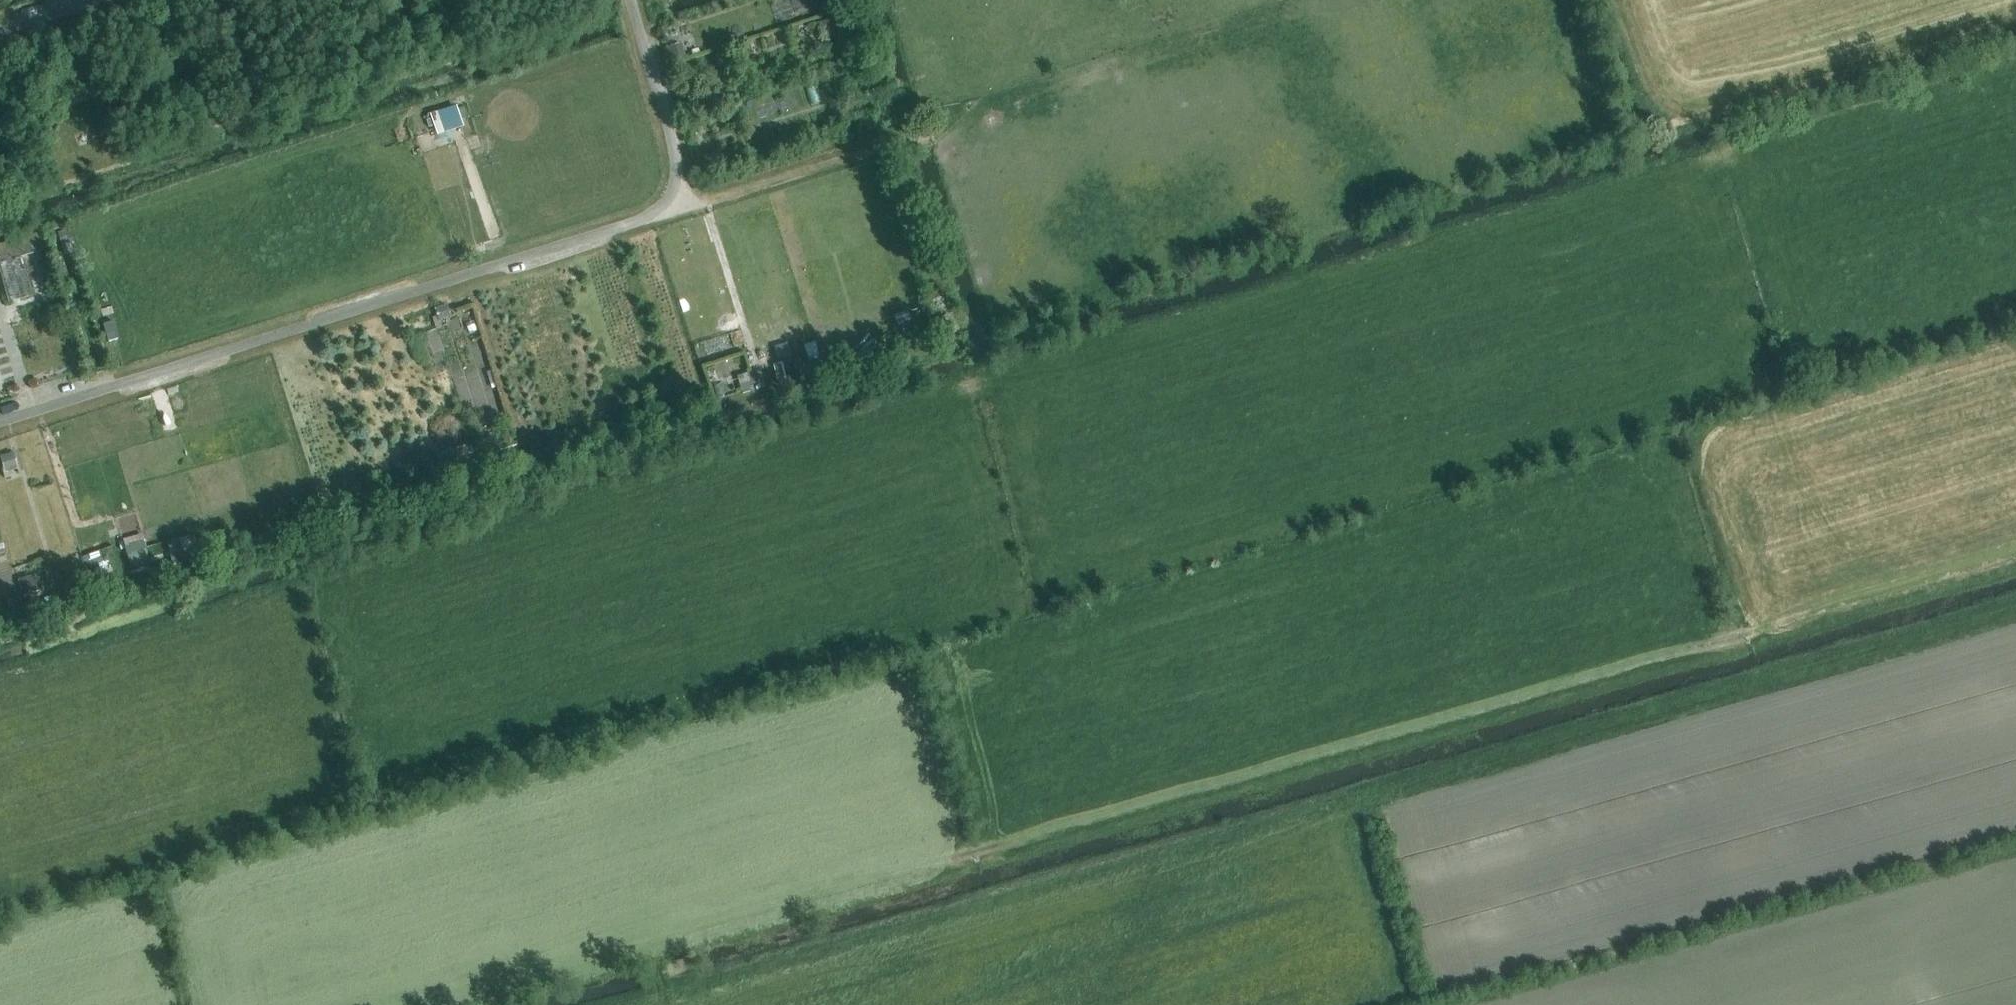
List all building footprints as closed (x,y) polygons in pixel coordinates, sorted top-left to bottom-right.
[(25,257),(47,251),(42,233),(0,245),(0,264),(25,257)] [(0,264),(0,273),(8,303),(36,295),(25,257),(0,264)] [(17,465),(13,450),(0,453),(0,456),(3,469),(17,465)]
